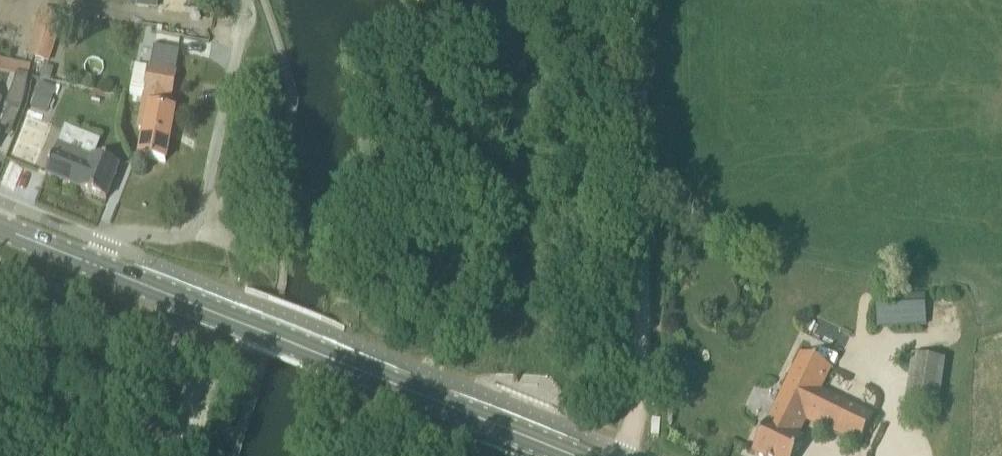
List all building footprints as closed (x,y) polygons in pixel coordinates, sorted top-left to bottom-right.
[(64,15),(42,9),(27,57),(49,63),(64,15)] [(149,65),(136,130),(144,131),(140,158),(166,163),(175,112),(165,110),(167,98),(171,99),(177,70),(149,65)] [(51,80),(54,69),(44,66),(41,77),(51,80)] [(31,103),(48,111),(59,89),(42,81),(31,103)] [(15,84),(14,86),(5,108),(19,114),(22,108),(26,86),(15,84)] [(107,201),(119,169),(58,146),(46,175),(82,189),(81,191),(107,201)] [(877,328),(927,325),(925,297),(876,300),(877,328)] [(941,409),(950,360),(917,354),(908,402),(941,409)] [(860,448),(874,418),(820,392),(831,370),(801,355),(753,454),(756,455),(797,455),(803,442),(798,439),(809,415),(822,421),(818,428),(860,448)]
